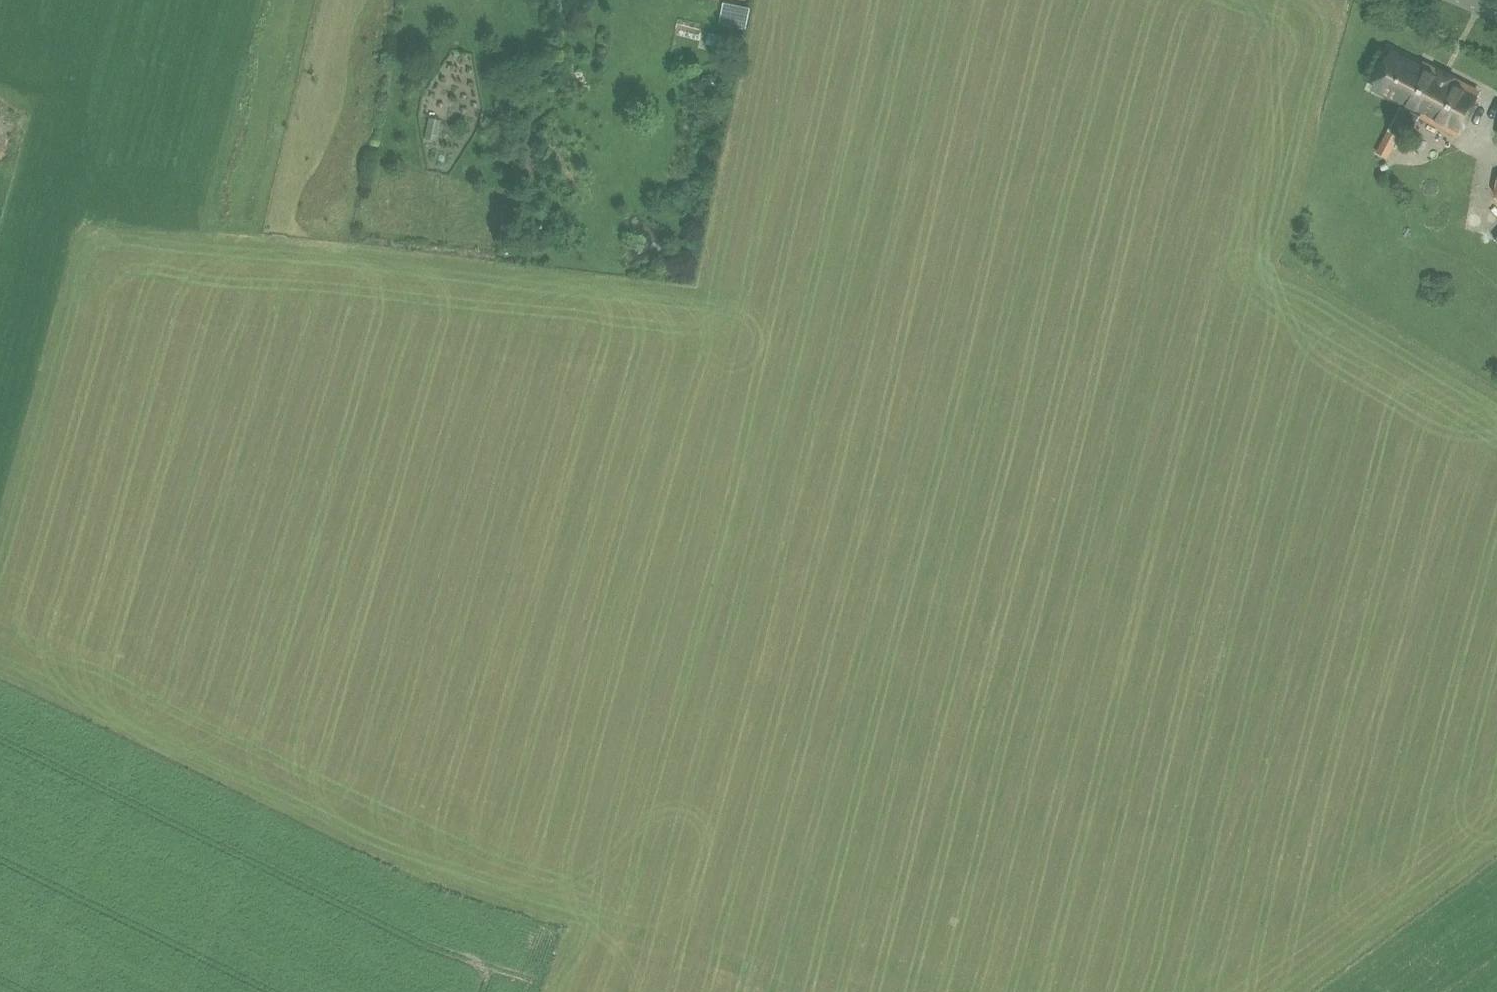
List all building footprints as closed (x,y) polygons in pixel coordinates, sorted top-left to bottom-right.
[(1401,107),(1457,136),(1479,93),(1423,64),(1421,69),(1391,54),(1374,87),(1404,102),(1401,107)] [(1378,153),(1388,158),(1399,136),(1389,131),(1378,153)]
